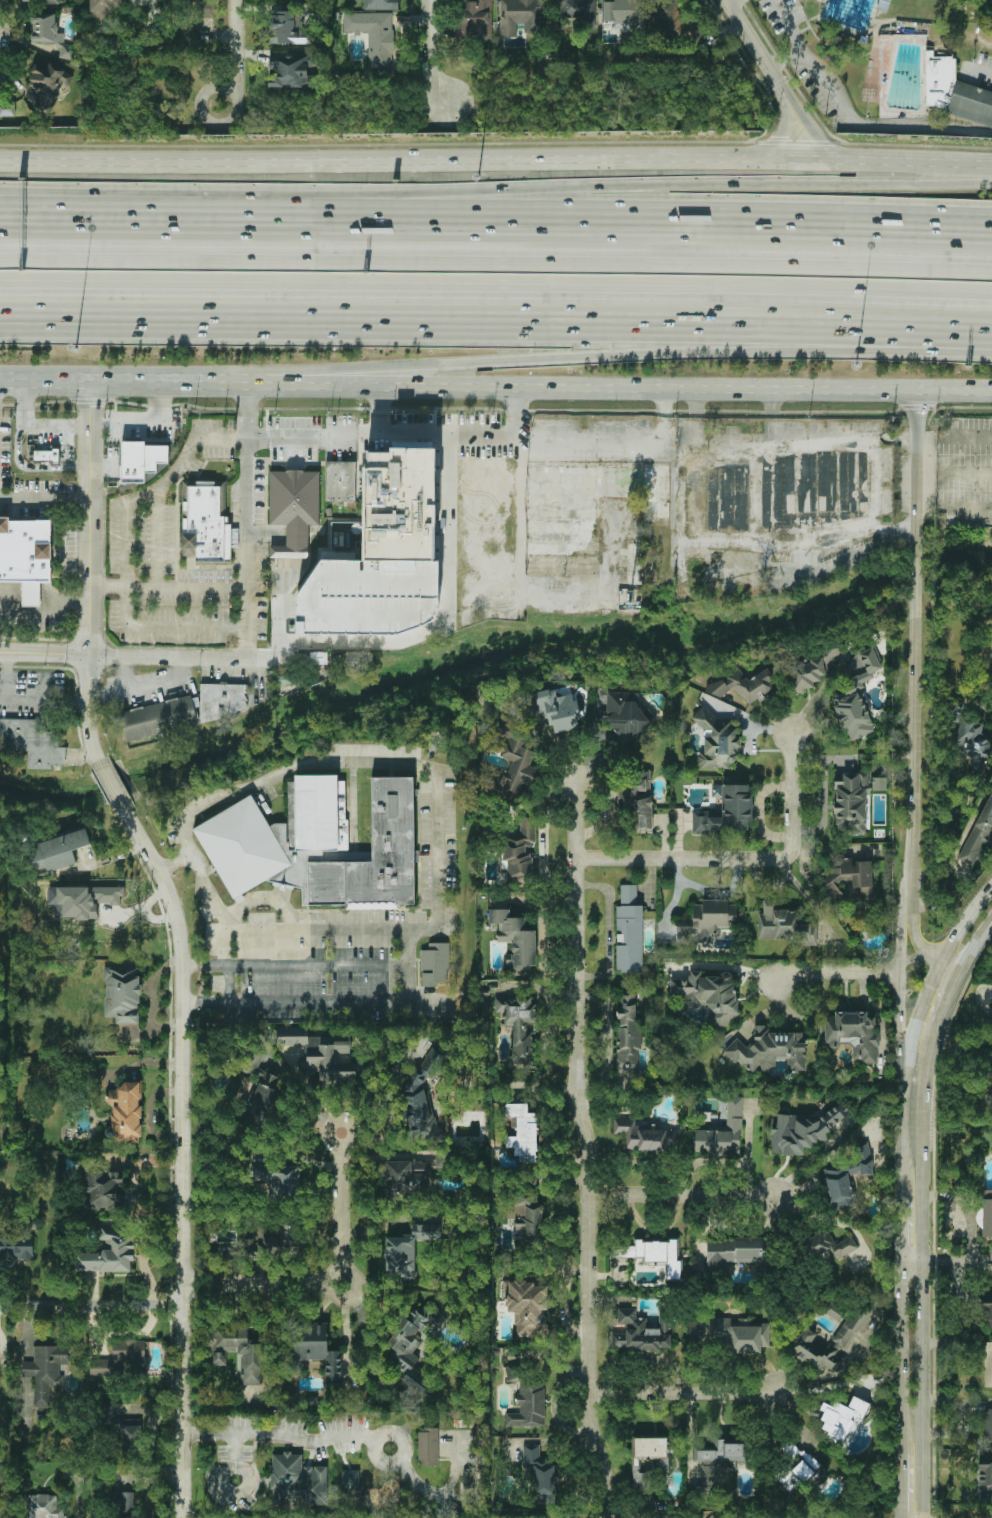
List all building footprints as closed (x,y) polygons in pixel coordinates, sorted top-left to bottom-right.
[(121,7),(121,0),(89,0),(89,16),(113,16),(113,7),(121,7)] [(214,0),(197,1),(197,17),(214,17),(214,0)] [(364,9),(398,9),(398,0),(364,0),(364,9)] [(489,38),(491,0),(458,0),(458,37),(489,38)] [(499,36),(517,36),(517,24),(523,24),(523,33),(544,33),(544,0),(499,0),(499,36)] [(559,17),(595,16),(595,0),(558,0),(559,17)] [(643,28),(644,0),(614,0),(614,1),(603,1),(602,23),(611,24),(611,28),(643,28)] [(890,0),(879,0),(876,8),(886,12),(890,0)] [(304,43),(305,11),(269,10),(269,42),(304,43)] [(64,42),(64,33),(56,33),(56,12),(32,12),(32,42),(64,42)] [(393,12),(343,13),(343,32),(354,31),(354,34),(368,33),(368,68),(394,67),(393,12)] [(697,25),(666,23),(665,34),(696,36),(697,25)] [(59,57),(73,59),(76,45),(61,43),(59,57)] [(958,60),(932,53),(933,51),(932,51),(919,102),(947,109),(946,114),(991,126),(991,90),(952,80),(958,60)] [(312,53),(270,52),(269,69),(277,69),(277,86),(311,87),(312,53)] [(34,106),(53,113),(70,71),(48,62),(46,68),(34,63),(25,87),(39,93),(34,106)] [(15,116),(15,98),(7,99),(7,87),(0,87),(0,116),(15,116)] [(47,444),(51,443),(51,439),(53,439),(53,437),(61,437),(61,445),(70,445),(70,446),(72,446),(73,462),(62,462),(62,461),(61,461),(61,464),(54,464),(53,460),(34,460),(33,445),(26,445),(26,439),(37,439),(37,442),(47,442),(47,444)] [(144,445),(168,446),(168,462),(157,462),(157,473),(144,473),(144,483),(121,482),(122,440),(145,441),(144,445)] [(296,633),(297,596),(321,560),(364,561),(366,468),(369,468),(369,450),(391,451),(391,448),(435,449),(434,504),(436,504),(436,526),(433,526),(433,561),(439,561),(438,609),(433,620),(396,635),(296,633)] [(326,498),(349,498),(348,469),(355,469),(355,462),(325,462),(326,498)] [(287,524),(269,524),(270,470),(319,471),(318,525),(308,524),(308,557),(269,557),(270,545),(287,545),(287,524)] [(220,486),(214,486),(214,483),(215,483),(215,481),(196,481),(196,483),(197,483),(197,486),(188,486),(188,502),(186,502),(186,501),(183,501),(183,512),(186,512),(186,511),(188,511),(188,519),(186,518),(183,518),(182,556),(195,557),(195,562),(231,562),(231,547),(238,547),(238,528),(231,528),(231,524),(228,524),(228,517),(224,516),(220,516),(220,486)] [(763,524),(844,522),(844,518),(860,518),(860,504),(867,504),(867,498),(762,501),(763,524)] [(22,583),(0,583),(0,517),(11,518),(11,522),(52,522),(52,543),(56,543),(55,559),(52,559),(51,583),(41,583),(41,607),(22,607),(22,583)] [(789,665),(793,692),(815,689),(813,677),(842,673),(836,640),(823,642),(825,652),(810,654),(811,661),(789,665)] [(877,731),(859,685),(875,678),(873,673),(882,669),(874,648),(843,661),(854,689),(832,698),(849,742),(877,731)] [(713,688),(719,698),(736,688),(747,706),(774,689),(770,682),(774,679),(768,668),(748,681),(741,670),(713,688)] [(535,692),(539,712),(546,711),(549,726),(553,725),(554,733),(579,728),(573,694),(557,697),(555,689),(535,692)] [(643,693),(611,692),(610,734),(641,735),(643,693)] [(126,741),(198,725),(195,709),(201,707),(198,695),(120,712),(126,741)] [(967,774),(985,777),(991,736),(981,735),(983,721),(962,717),(963,706),(953,705),(950,721),(959,723),(955,754),(970,756),(967,774)] [(699,768),(735,768),(735,754),(742,754),(742,738),(734,738),(734,719),(712,719),(712,711),(699,711),(699,768)] [(537,751),(528,750),(529,740),(513,738),(515,715),(494,713),(492,736),(505,738),(503,758),(511,759),(510,772),(494,770),(493,788),(532,792),(537,751)] [(29,750),(0,749),(0,718),(60,721),(59,746),(66,746),(65,764),(51,764),(51,768),(28,768),(29,750)] [(867,832),(866,790),(886,790),(886,777),(871,777),(871,771),(843,772),(843,782),(835,782),(836,832),(867,832)] [(651,832),(651,772),(624,772),(624,788),(617,788),(617,818),(635,818),(635,832),(651,832)] [(415,905),(413,777),(371,777),(372,861),(349,853),(348,823),(345,816),(345,781),(338,781),(338,775),(295,775),(295,819),(287,823),(275,823),(268,826),(253,796),(194,826),(230,899),(264,883),(291,882),(294,888),(302,888),(302,906),(345,905),(347,909),(393,908),(400,905),(415,905)] [(722,815),(692,815),(692,832),(751,832),(751,784),(722,784),(722,815)] [(973,866),(983,845),(991,849),(991,836),(991,835),(991,832),(991,787),(960,860),(973,866)] [(533,879),(531,855),(525,855),(525,846),(536,845),(534,814),(520,815),(521,836),(504,837),(507,881),(533,879)] [(28,846),(35,871),(47,867),(48,872),(76,864),(73,851),(91,845),(86,828),(28,846)] [(617,972),(643,972),(642,905),(637,905),(637,884),(620,884),(620,905),(616,905),(617,972)] [(816,924),(797,924),(797,910),(774,910),(774,900),(764,900),(764,914),(758,914),(758,939),(795,939),(795,946),(816,946),(816,924)] [(676,944),(694,945),(694,934),(698,935),(697,948),(711,948),(712,934),(721,934),(721,928),(729,928),(729,918),(737,918),(737,902),(701,901),(701,905),(693,904),(692,927),(676,926),(676,944)] [(536,930),(525,931),(525,917),(509,917),(509,909),(489,909),(489,924),(498,924),(498,942),(512,942),(512,954),(506,954),(506,965),(514,965),(514,969),(536,969),(536,930)] [(421,949),(421,986),(449,986),(449,942),(428,943),(428,949),(421,949)] [(104,1017),(117,1017),(117,1024),(139,1024),(140,968),(105,968),(104,1017)] [(741,1018),(728,971),(702,977),(700,970),(689,972),(690,975),(669,981),(673,997),(683,994),(687,1009),(704,1004),(711,1027),(741,1018)] [(639,1072),(638,994),(616,995),(618,1073),(639,1072)] [(495,1012),(504,1013),(504,1027),(513,1027),(511,1065),(531,1066),(534,999),(495,997),(495,1012)] [(878,1063),(879,1033),(874,1033),(874,1012),(819,1011),(819,1023),(825,1023),(825,1045),(852,1046),(852,1063),(878,1063)] [(805,1071),(804,1032),(766,1033),(766,1025),(753,1025),(754,1047),(746,1047),(737,1038),(724,1051),(734,1061),(740,1061),(749,1070),(776,1070),(776,1059),(785,1058),(787,1061),(787,1071),(805,1071)] [(350,1036),(308,1036),(308,1027),(277,1027),(277,1045),(307,1045),(307,1066),(318,1066),(318,1081),(356,1080),(356,1063),(334,1063),(334,1053),(350,1053),(350,1036)] [(432,1141),(429,1080),(430,1080),(429,1070),(442,1069),(441,1050),(426,1051),(427,1072),(403,1073),(406,1143),(432,1141)] [(114,1143),(142,1142),(141,1081),(122,1081),(122,1090),(104,1091),(105,1104),(113,1104),(114,1143)] [(695,1129),(695,1154),(741,1155),(742,1097),(727,1097),(726,1130),(695,1129)] [(537,1162),(538,1113),(528,1113),(528,1104),(506,1104),(506,1116),(517,1117),(517,1137),(506,1136),(506,1147),(517,1147),(516,1162),(537,1162)] [(771,1154),(803,1156),(804,1147),(812,1148),(813,1138),(836,1140),(836,1128),(847,1128),(848,1115),(777,1111),(776,1129),(772,1129),(771,1154)] [(626,1134),(625,1151),(667,1153),(667,1145),(676,1145),(677,1130),(668,1130),(669,1125),(635,1124),(636,1119),(614,1118),(613,1134),(626,1134)] [(873,1174),(869,1144),(853,1146),(855,1162),(825,1166),(830,1211),(856,1207),(853,1176),(873,1174)] [(435,1168),(446,1168),(447,1153),(436,1152),(435,1168)] [(427,1193),(427,1183),(433,1183),(433,1162),(384,1162),(384,1193),(427,1193)] [(300,1164),(250,1166),(251,1180),(272,1180),(273,1201),(301,1199),(300,1164)] [(983,1190),(983,1199),(991,1198),(991,1190),(983,1190)] [(521,1246),(543,1247),(543,1203),(536,1202),(536,1196),(517,1196),(517,1207),(523,1207),(523,1219),(515,1219),(515,1237),(521,1237),(521,1246)] [(979,1199),(978,1237),(991,1237),(991,1199),(979,1199)] [(34,1259),(33,1221),(17,1221),(17,1236),(0,1236),(0,1260),(34,1259)] [(385,1236),(386,1277),(415,1277),(415,1240),(440,1239),(440,1223),(412,1224),(412,1236),(385,1236)] [(244,1256),(300,1258),(301,1244),(294,1243),(294,1225),(276,1224),(276,1229),(252,1229),(252,1239),(244,1239),(244,1256)] [(76,1271),(133,1273),(135,1235),(125,1235),(125,1227),(100,1226),(99,1240),(106,1240),(105,1253),(76,1252),(76,1271)] [(836,1244),(826,1228),(804,1243),(815,1261),(829,1252),(835,1262),(859,1247),(851,1235),(836,1244)] [(707,1239),(706,1271),(727,1272),(728,1262),(762,1262),(762,1239),(707,1239)] [(613,1258),(645,1257),(645,1263),(667,1262),(668,1279),(680,1279),(678,1240),(636,1241),(636,1245),(613,1246),(613,1258)] [(515,1335),(546,1336),(547,1283),(507,1282),(507,1312),(516,1312),(515,1335)] [(980,1293),(981,1319),(988,1319),(988,1329),(991,1329),(991,1293),(980,1293)] [(844,1311),(832,1303),(826,1313),(839,1320),(844,1311)] [(415,1368),(419,1359),(414,1354),(419,1341),(414,1337),(426,1323),(429,1316),(425,1313),(413,1308),(406,1326),(402,1330),(396,1344),(388,1361),(424,1396),(426,1397),(432,1391),(435,1383),(419,1369),(415,1368)] [(671,1314),(659,1314),(659,1329),(647,1328),(647,1318),(636,1318),(636,1309),(618,1308),(618,1324),(626,1325),(626,1334),(612,1333),(612,1350),(661,1351),(661,1348),(671,1348),(671,1314)] [(827,1347),(819,1342),(818,1334),(804,1325),(789,1345),(791,1352),(817,1370),(826,1368),(834,1374),(846,1371),(850,1366),(845,1348),(869,1314),(868,1310),(859,1312),(851,1323),(854,1331),(843,1324),(827,1347)] [(770,1320),(707,1319),(707,1338),(729,1338),(729,1352),(761,1353),(761,1347),(769,1347),(770,1320)] [(290,1371),(302,1371),(302,1359),(325,1359),(326,1362),(326,1381),(342,1380),(342,1350),(328,1350),(327,1323),(280,1323),(279,1324),(279,1326),(261,1326),(262,1343),(248,1343),(247,1328),(216,1328),(217,1341),(212,1342),(212,1365),(226,1365),(226,1352),(238,1352),(241,1359),(241,1384),(262,1384),(262,1345),(281,1339),(289,1343),(290,1371)] [(146,1340),(112,1340),(112,1361),(90,1361),(90,1376),(145,1377),(146,1340)] [(34,1377),(34,1410),(51,1410),(51,1384),(60,1384),(60,1365),(68,1365),(68,1346),(34,1346),(34,1361),(23,1361),(23,1377),(34,1377)] [(544,1427),(545,1380),(526,1380),(526,1368),(507,1367),(507,1380),(519,1381),(518,1413),(506,1413),(506,1426),(544,1427)] [(869,1403),(853,1396),(847,1410),(824,1400),(820,1410),(825,1412),(821,1421),(825,1422),(820,1434),(844,1444),(856,1416),(863,1419),(869,1403)] [(122,1451),(140,1451),(140,1419),(115,1419),(115,1402),(100,1402),(100,1424),(122,1424),(122,1451)] [(991,1441),(991,1408),(984,1408),(984,1441),(991,1441)] [(438,1466),(439,1428),(428,1427),(428,1432),(418,1432),(418,1465),(438,1466)] [(634,1486),(646,1486),(646,1471),(640,1471),(641,1460),(660,1460),(659,1472),(668,1472),(669,1438),(634,1438),(634,1486)] [(698,1461),(730,1461),(730,1468),(745,1468),(746,1441),(718,1440),(718,1450),(698,1450),(698,1461)] [(555,1503),(554,1460),(540,1460),(540,1445),(523,1445),(523,1467),(531,1467),(531,1503),(555,1503)] [(327,1504),(327,1466),(302,1466),(302,1453),(272,1453),(272,1504),(327,1504)] [(978,1460),(978,1491),(991,1492),(991,1460),(978,1460)] [(342,1488),(360,1487),(359,1469),(341,1470),(342,1488)] [(137,1492),(112,1492),(111,1514),(136,1515),(137,1492)] [(66,1509),(57,1509),(56,1495),(23,1496),(23,1517),(66,1517),(66,1509)]
